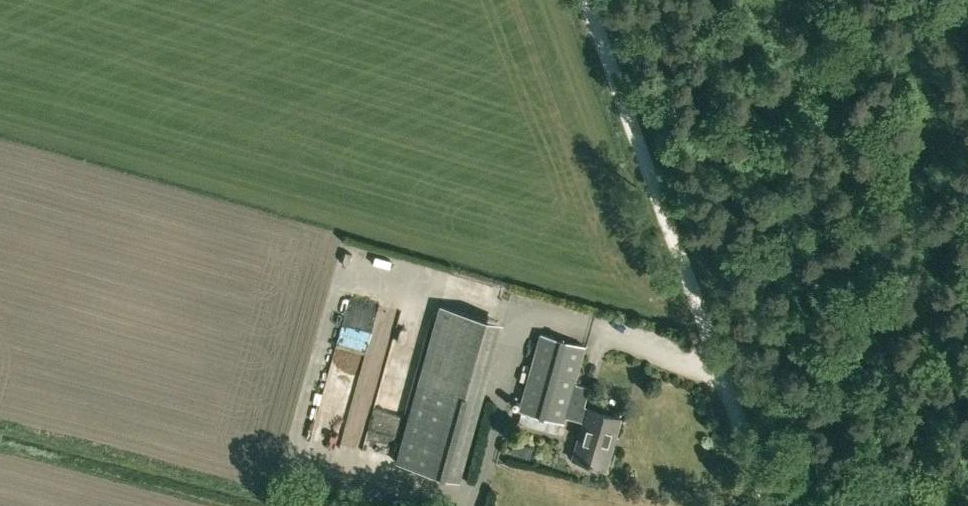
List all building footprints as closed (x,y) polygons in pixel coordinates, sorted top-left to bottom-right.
[(366,344),(369,296),(349,295),(347,342),(366,344)] [(565,416),(583,421),(573,459),(606,469),(620,417),(587,408),(587,406),(584,406),(589,387),(575,383),(585,345),(540,333),(518,410),(563,423),(565,416)] [(470,376),(424,363),(418,382),(464,395),(470,376)]
